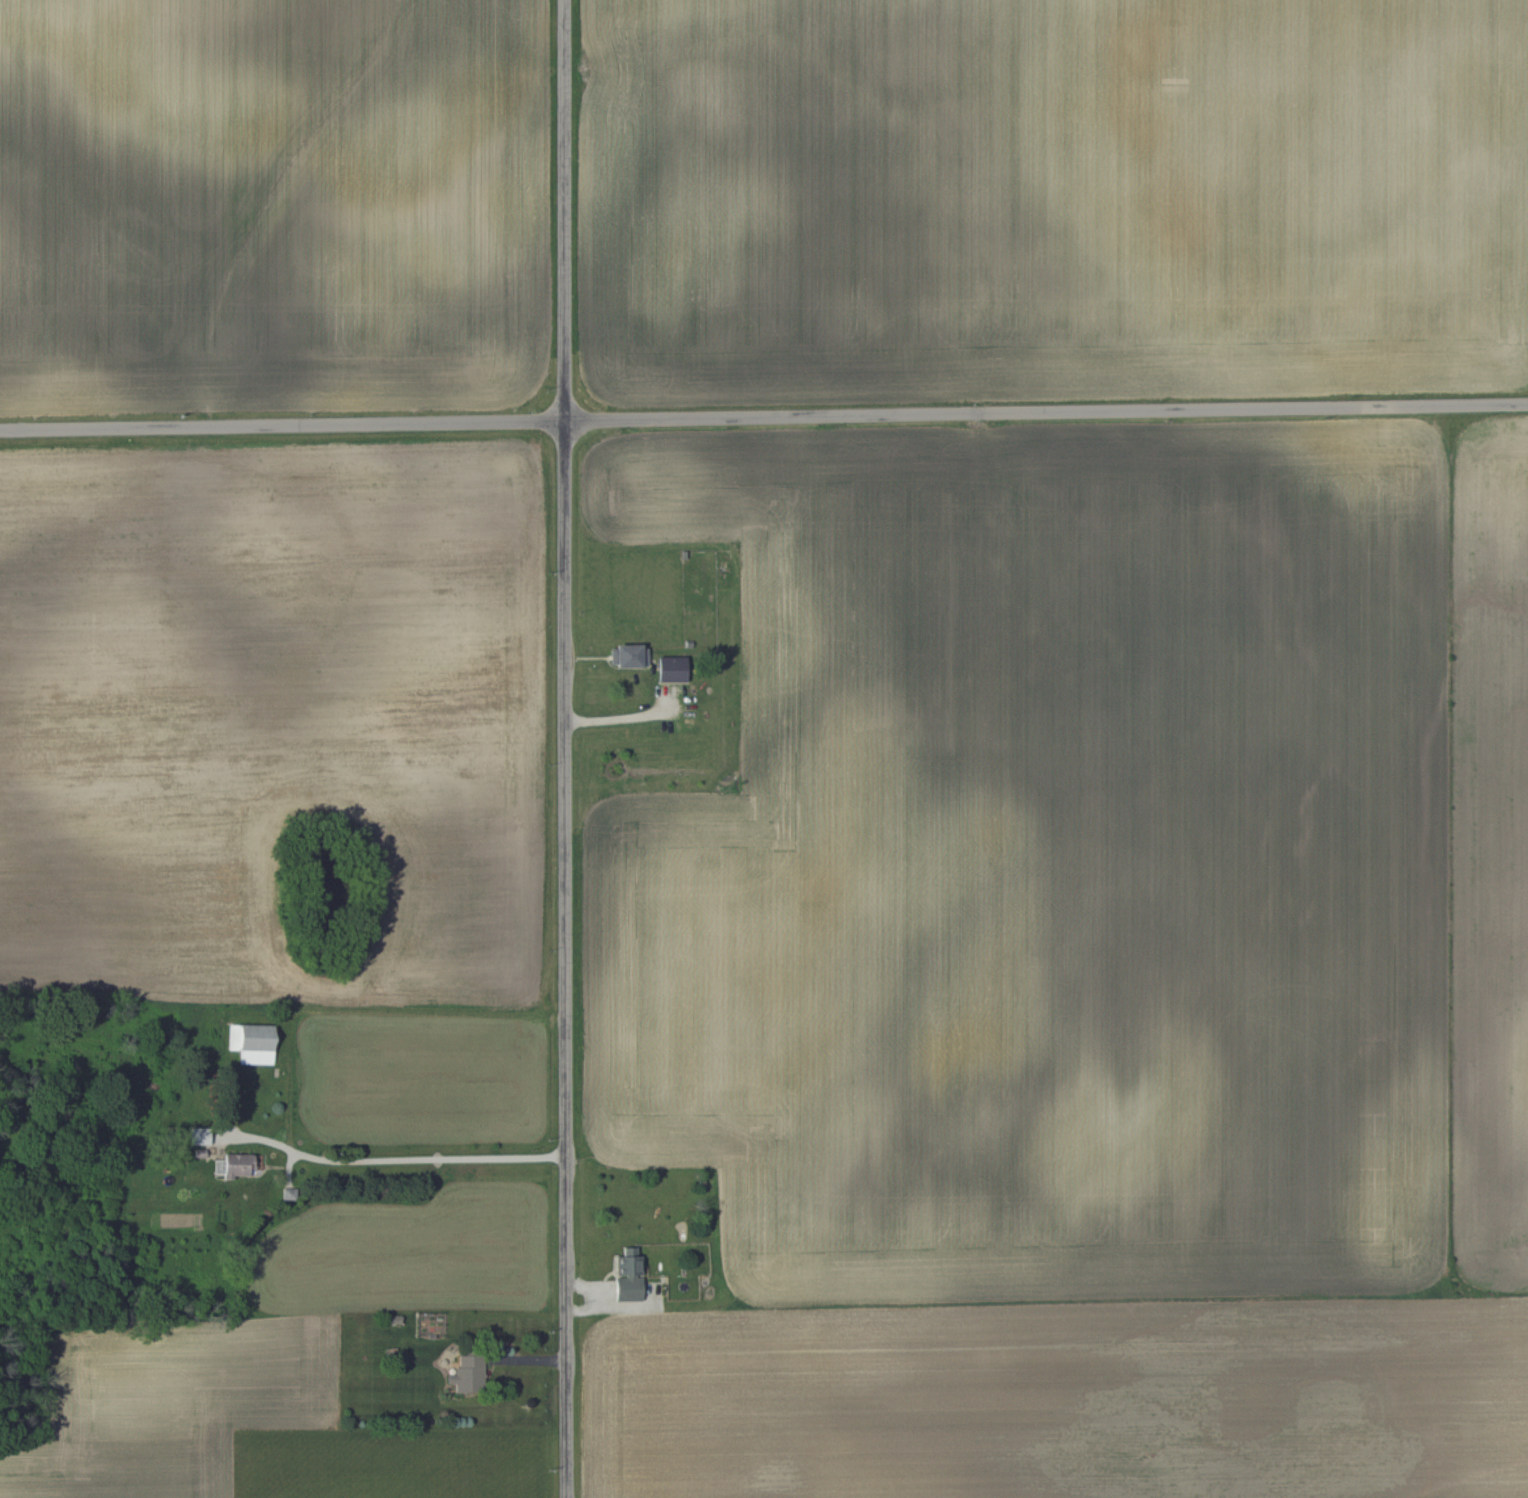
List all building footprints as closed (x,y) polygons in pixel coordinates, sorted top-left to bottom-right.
[(610,666),(644,665),(644,644),(610,644),(610,666)] [(682,681),(681,655),(654,656),(655,682),(682,681)] [(273,1024),(227,1024),(227,1049),(236,1050),(236,1063),(272,1064),(273,1024)] [(205,1144),(206,1128),(187,1128),(187,1144),(205,1144)] [(251,1154),(219,1153),(219,1159),(212,1159),(212,1172),(220,1172),(220,1176),(250,1177),(251,1154)] [(612,1300),(640,1300),(640,1279),(642,1279),(641,1255),(633,1255),(633,1247),(621,1247),(621,1256),(613,1256),(613,1276),(611,1276),(612,1300)] [(452,1391),(481,1390),(480,1355),(454,1355),(454,1373),(444,1374),(444,1384),(452,1383),(452,1391)]
